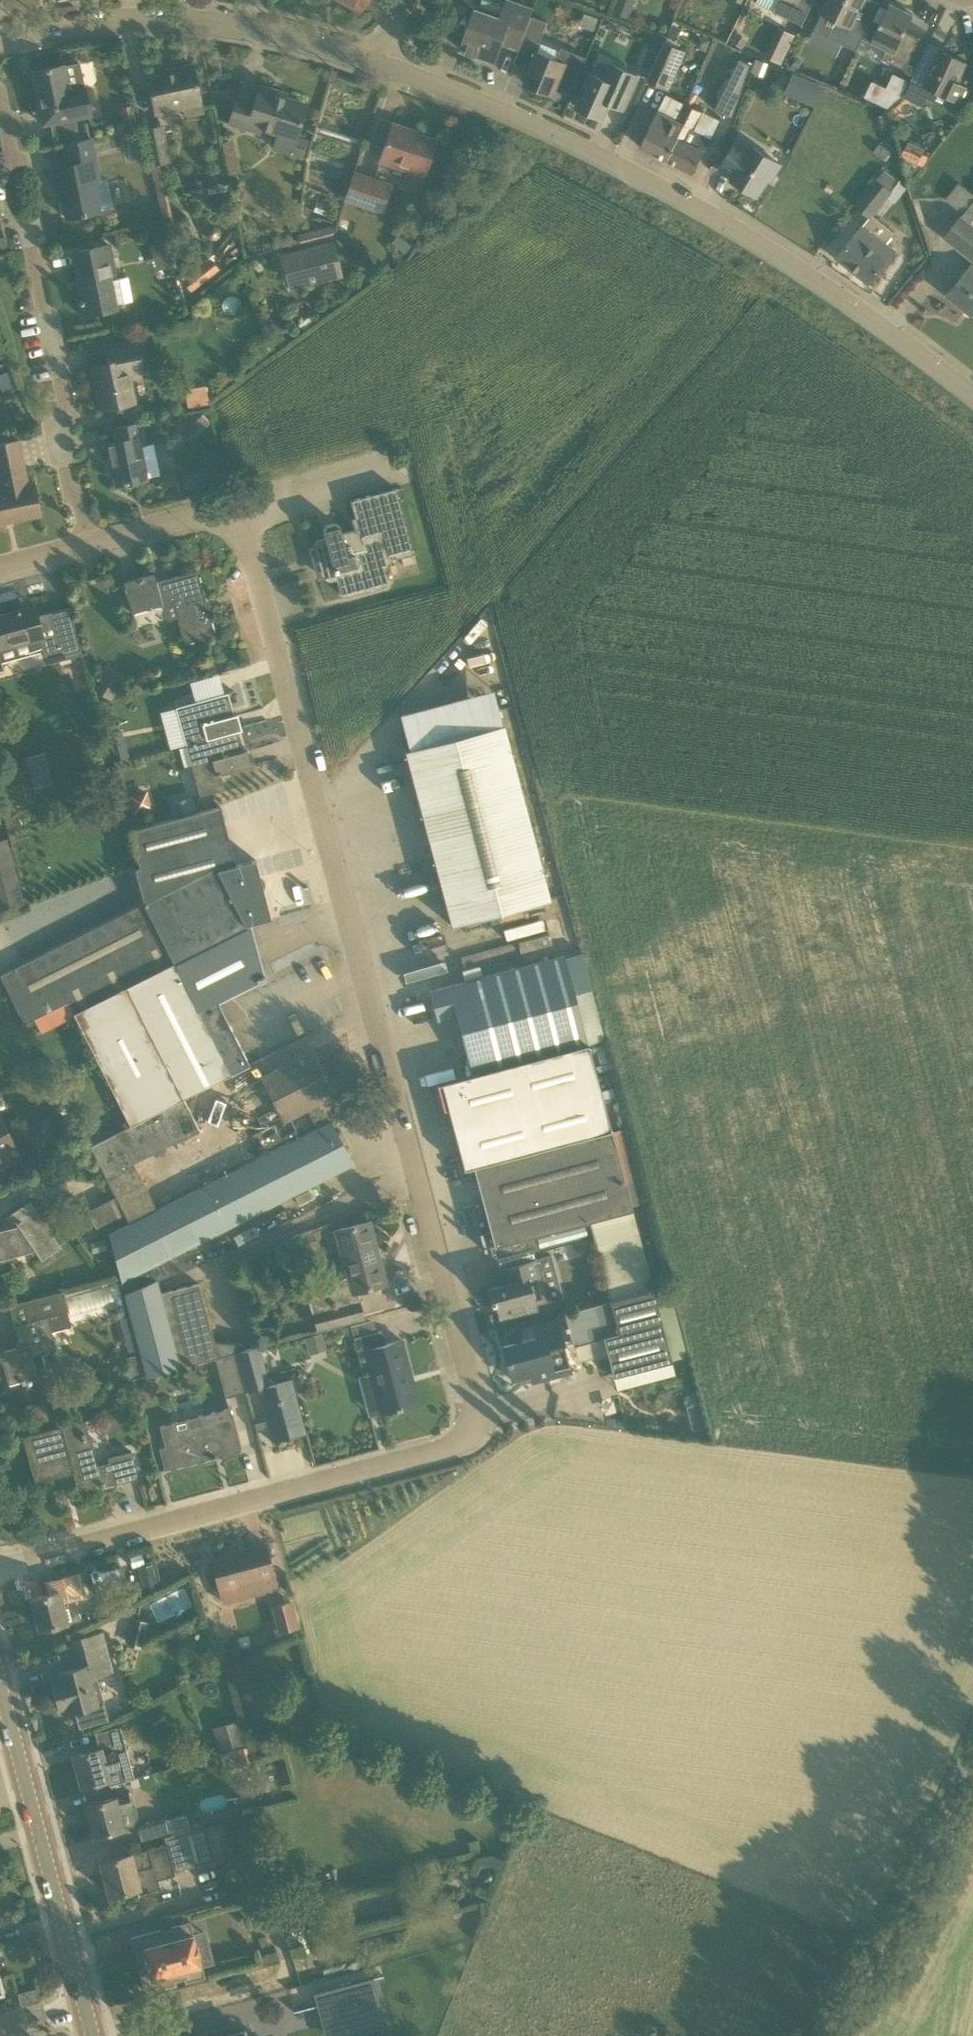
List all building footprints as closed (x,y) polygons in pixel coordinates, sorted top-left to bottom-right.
[(358,13),(366,0),(337,0),(358,13)] [(531,15),(533,9),(508,0),(507,0),(501,18),(476,9),(462,49),(483,57),(484,54),(493,57),(492,60),(495,61),(502,42),(519,48),(522,40),(531,15)] [(614,12),(630,17),(635,3),(636,0),(617,0),(614,12)] [(756,2),(774,11),(803,24),(814,0),(757,0),(756,2)] [(869,24),(856,17),(864,0),(828,0),(822,12),(814,30),(828,37),(857,50),(869,24)] [(905,69),(917,45),(903,38),(914,14),(890,3),(872,41),(887,48),(882,58),(905,69)] [(538,46),(547,21),(531,15),(522,40),(538,46)] [(676,41),(683,24),(673,21),(666,37),(676,41)] [(779,28),(765,57),(782,65),(796,36),(779,28)] [(740,30),(733,39),(742,47),(749,38),(740,30)] [(652,32),(647,44),(659,49),(664,37),(652,32)] [(699,32),(697,39),(699,46),(707,49),(711,37),(699,32)] [(668,88),(684,51),(664,42),(648,79),(668,88)] [(572,93),(587,57),(561,47),(556,59),(538,52),(525,83),(553,95),(557,84),(563,86),(561,89),(572,93)] [(957,81),(966,62),(941,50),(931,70),(919,64),(907,90),(925,98),(944,108),(950,96),(959,101),(966,86),(957,81)] [(789,55),(786,60),(788,66),(793,69),(799,68),(802,62),(800,57),(795,53),(789,55)] [(740,58),(715,108),(733,117),(752,64),(740,58)] [(623,109),(638,76),(611,63),(604,79),(592,73),(577,106),(603,118),(610,103),(613,96),(625,102),(622,108),(623,109)] [(201,103),(200,98),(193,64),(174,68),(175,72),(148,78),(156,112),(182,107),(201,103)] [(68,90),(63,65),(32,71),(40,110),(48,109),(51,122),(91,114),(85,86),(68,90)] [(825,85),(793,72),(784,93),(817,106),(825,85)] [(887,89),(880,104),(887,108),(902,96),(909,81),(894,74),(887,89)] [(237,95),(229,122),(256,130),(257,127),(278,133),(294,138),(296,133),(305,103),(278,94),(279,91),(260,85),(255,101),(237,95)] [(667,159),(695,107),(686,103),(678,120),(658,111),(651,124),(652,125),(641,146),(667,159)] [(135,104),(121,107),(125,125),(138,122),(135,104)] [(694,172),(706,149),(712,136),(696,129),(705,112),(695,107),(667,159),(694,172)] [(885,113),(876,114),(879,126),(887,124),(885,113)] [(428,161),(435,141),(408,132),(409,129),(392,123),(379,161),(408,170),(404,184),(419,189),(423,175),(428,161)] [(162,217),(172,215),(161,161),(169,160),(162,125),(144,129),(162,217)] [(294,138),(289,152),(299,155),(305,135),(296,133),(294,138)] [(99,179),(90,137),(63,143),(67,164),(52,167),(56,188),(60,187),(66,218),(99,211),(99,208),(111,205),(105,178),(99,179)] [(751,145),(739,138),(720,170),(732,178),(731,180),(733,181),(734,180),(741,184),(740,185),(757,196),(768,178),(771,180),(782,162),(751,144),(751,145)] [(435,141),(428,161),(439,165),(445,145),(435,141)] [(903,158),(903,157),(917,163),(923,150),(907,143),(901,157),(903,158)] [(382,214),(392,184),(354,171),(344,201),(382,214)] [(874,216),(892,190),(877,179),(876,178),(855,205),(870,217),(862,228),(861,227),(838,256),(870,281),(894,252),(885,245),(895,232),(874,216)] [(968,188),(961,182),(947,199),(965,213),(947,236),(972,256),(972,183),(968,188)] [(205,231),(205,232),(205,234),(205,235),(206,237),(207,238),(208,239),(209,239),(210,240),(212,240),(213,240),(215,240),(216,239),(218,239),(219,237),(220,236),(220,235),(221,233),(221,232),(221,231),(220,230),(220,228),(219,227),(218,226),(216,225),(215,224),(213,224),(212,224),(210,224),(209,225),(208,226),(207,227),(206,228),(205,229),(205,231)] [(403,229),(391,242),(404,254),(416,240),(403,229)] [(161,269),(173,267),(168,239),(156,241),(161,269)] [(310,266),(315,281),(339,275),(331,241),(282,254),(286,272),(310,266)] [(82,315),(117,307),(110,275),(115,274),(109,244),(73,251),(81,291),(77,292),(82,315)] [(970,268),(948,296),(966,310),(967,309),(972,313),(972,270),(970,268)] [(308,316),(298,323),(304,332),(314,324),(308,316)] [(100,408),(135,401),(129,373),(143,371),(136,339),(105,346),(108,362),(94,365),(98,387),(96,387),(100,408)] [(0,373),(0,386),(2,391),(15,386),(9,370),(0,373)] [(206,384),(184,387),(187,407),(209,404),(206,384)] [(195,419),(182,431),(192,441),(204,429),(195,419)] [(143,460),(140,446),(146,444),(141,421),(114,426),(117,441),(107,443),(110,458),(112,458),(113,465),(112,465),(116,485),(147,478),(146,476),(159,473),(156,457),(143,460)] [(22,455),(18,439),(0,442),(0,525),(5,524),(4,520),(40,513),(34,481),(27,483),(22,455)] [(357,526),(355,529),(342,533),(340,525),(335,522),(326,525),(323,529),(325,537),(318,539),(315,544),(324,578),(329,581),(337,579),(341,594),(346,596),(385,586),(388,581),(382,558),(395,555),(396,559),(414,553),(395,488),(350,501),(357,526)] [(215,634),(198,570),(167,578),(168,580),(157,583),(154,573),(142,577),(142,576),(137,577),(137,578),(124,582),(132,613),(174,601),(178,616),(185,642),(215,634)] [(70,607),(23,619),(20,608),(0,614),(0,649),(42,638),(47,657),(81,648),(70,607)] [(102,671),(93,687),(110,697),(119,681),(102,671)] [(231,715),(225,694),(176,707),(183,730),(191,728),(194,741),(195,742),(235,730),(235,731),(241,729),(237,713),(231,715)] [(452,925),(550,899),(504,724),(405,750),(452,925)] [(113,761),(129,756),(122,730),(109,733),(106,734),(113,761)] [(201,795),(225,788),(221,774),(251,765),(247,750),(240,751),(235,731),(235,730),(195,742),(194,741),(186,743),(193,766),(201,795)] [(44,752),(25,758),(33,791),(53,786),(44,752)] [(146,788),(128,793),(133,810),(151,805),(146,788)] [(172,818),(197,811),(193,796),(168,803),(172,818)] [(144,902),(145,902),(216,867),(218,870),(235,865),(235,864),(220,806),(197,811),(172,818),(130,829),(140,866),(135,868),(144,902)] [(0,839),(0,910),(24,904),(7,837),(0,839)] [(144,902),(175,963),(74,1014),(75,1016),(131,1126),(183,1099),(183,1098),(250,1064),(219,1002),(267,978),(264,974),(251,923),(271,918),(256,859),(235,864),(235,865),(218,870),(216,867),(145,902),(144,902)] [(74,1014),(175,963),(144,902),(0,975),(25,1023),(34,1018),(41,1033),(75,1016),(74,1014)] [(564,954),(449,985),(429,990),(437,1019),(456,1014),(472,1074),(588,1043),(564,954)] [(611,1130),(588,1043),(472,1074),(437,1084),(437,1085),(437,1084),(442,1101),(446,1100),(464,1169),(474,1166),(611,1130)] [(309,1071),(301,1057),(262,1077),(283,1119),(240,1141),(251,1161),(300,1136),(290,1118),(308,1109),(317,1128),(331,1121),(321,1101),(334,1094),(326,1078),(327,1077),(319,1060),(318,1060),(320,1065),(309,1071)] [(172,1145),(199,1131),(183,1099),(131,1126),(90,1146),(116,1196),(125,1214),(129,1223),(156,1209),(131,1160),(170,1141),(172,1145)] [(10,1148),(14,1146),(0,1119),(0,1153),(10,1148)] [(109,1233),(121,1279),(188,1247),(353,1163),(331,1121),(317,1128),(300,1136),(251,1161),(156,1209),(129,1223),(109,1233)] [(534,1252),(593,1236),(610,1300),(653,1288),(611,1130),(474,1166),(491,1230),(482,1232),(482,1231),(479,1232),(484,1249),(486,1249),(486,1248),(490,1247),(492,1256),(514,1250),(514,1251),(528,1248),(528,1247),(532,1246),(534,1252)] [(116,1196),(99,1205),(108,1222),(125,1214),(116,1196)] [(30,1200),(11,1212),(21,1227),(4,1232),(4,1229),(0,1230),(0,1259),(36,1250),(41,1258),(60,1245),(30,1200)] [(317,1330),(364,1318),(357,1291),(381,1285),(373,1255),(379,1254),(370,1220),(335,1230),(347,1277),(306,1287),(317,1330)] [(538,1308),(536,1302),(547,1300),(536,1258),(507,1266),(511,1282),(487,1288),(491,1304),(495,1303),(499,1319),(538,1308)] [(159,1293),(156,1280),(125,1294),(131,1316),(139,1348),(147,1376),(216,1357),(235,1352),(243,1350),(241,1343),(214,1342),(198,1283),(159,1293)] [(672,1360),(672,1359),(653,1288),(610,1300),(564,1311),(566,1318),(571,1338),(573,1345),(603,1337),(614,1376),(672,1360)] [(56,1349),(51,1331),(71,1326),(62,1291),(23,1300),(28,1321),(14,1324),(18,1340),(22,1339),(24,1346),(0,1352),(9,1383),(24,1379),(29,1397),(60,1388),(55,1370),(46,1372),(41,1353),(56,1349)] [(131,1316),(121,1319),(129,1351),(139,1348),(131,1316)] [(558,1320),(557,1317),(533,1324),(536,1336),(503,1345),(503,1346),(506,1346),(509,1359),(506,1360),(511,1379),(540,1372),(542,1379),(571,1371),(563,1340),(571,1338),(566,1318),(558,1320)] [(385,1344),(382,1330),(354,1337),(364,1375),(375,1372),(385,1410),(374,1413),(374,1414),(396,1408),(397,1409),(402,1408),(401,1407),(414,1403),(406,1377),(411,1375),(402,1339),(385,1344)] [(322,1333),(305,1338),(309,1355),(326,1350),(322,1333)] [(270,1384),(259,1346),(243,1350),(235,1352),(246,1391),(258,1388),(272,1441),(307,1432),(292,1378),(270,1384)] [(226,1397),(246,1391),(235,1352),(216,1357),(226,1397)] [(141,1354),(127,1357),(131,1375),(145,1371),(141,1354)] [(146,1378),(139,1395),(151,1400),(158,1383),(146,1378)] [(241,1450),(232,1417),(230,1407),(160,1426),(165,1447),(159,1448),(165,1470),(212,1457),(213,1458),(216,1457),(215,1455),(236,1450),(236,1451),(241,1450)] [(92,1467),(80,1421),(23,1437),(28,1456),(30,1456),(37,1481),(64,1474),(63,1470),(72,1468),(79,1493),(138,1477),(131,1451),(108,1457),(109,1462),(92,1467)] [(278,1587),(266,1542),(245,1548),(246,1553),(240,1554),(239,1550),(227,1553),(228,1556),(211,1561),(219,1588),(223,1602),(278,1587)] [(39,1629),(67,1621),(79,1618),(74,1599),(85,1596),(78,1572),(55,1578),(58,1591),(31,1598),(39,1629)] [(155,1574),(140,1577),(143,1591),(158,1587),(155,1574)] [(278,1630),(298,1624),(291,1598),(271,1603),(278,1630)] [(147,1621),(133,1618),(127,1645),(141,1648),(147,1621)] [(97,1701),(91,1677),(114,1671),(103,1631),(73,1639),(74,1641),(66,1646),(79,1663),(80,1666),(51,1674),(59,1706),(63,1705),(64,1711),(76,1708),(81,1724),(108,1717),(103,1700),(97,1701)] [(213,1725),(218,1748),(244,1742),(239,1719),(213,1725)] [(127,1749),(126,1749),(120,1726),(96,1732),(100,1748),(72,1755),(76,1770),(75,1770),(78,1782),(79,1781),(81,1786),(109,1778),(122,1775),(121,1772),(132,1769),(127,1749)] [(242,1766),(254,1762),(249,1745),(237,1749),(242,1766)] [(132,1805),(129,1794),(115,1797),(86,1805),(94,1835),(123,1828),(123,1827),(133,1824),(138,1816),(136,1807),(132,1805)] [(141,1839),(170,1832),(166,1818),(138,1826),(141,1839)] [(223,1852),(216,1824),(204,1827),(204,1825),(163,1835),(166,1843),(147,1848),(148,1849),(130,1854),(130,1853),(100,1861),(110,1895),(139,1887),(138,1883),(156,1879),(175,1874),(174,1870),(213,1860),(220,1853),(223,1852)] [(277,1863),(264,1866),(267,1880),(280,1878),(277,1863)] [(140,1969),(146,1991),(176,1983),(175,1980),(185,1977),(185,1980),(205,1975),(191,1922),(171,1927),(172,1929),(162,1931),(162,1929),(131,1937),(137,1960),(143,1959),(143,1960),(146,1959),(148,1966),(145,1966),(145,1968),(140,1969)] [(36,1988),(17,1992),(20,2003),(38,1998),(36,1988)]
